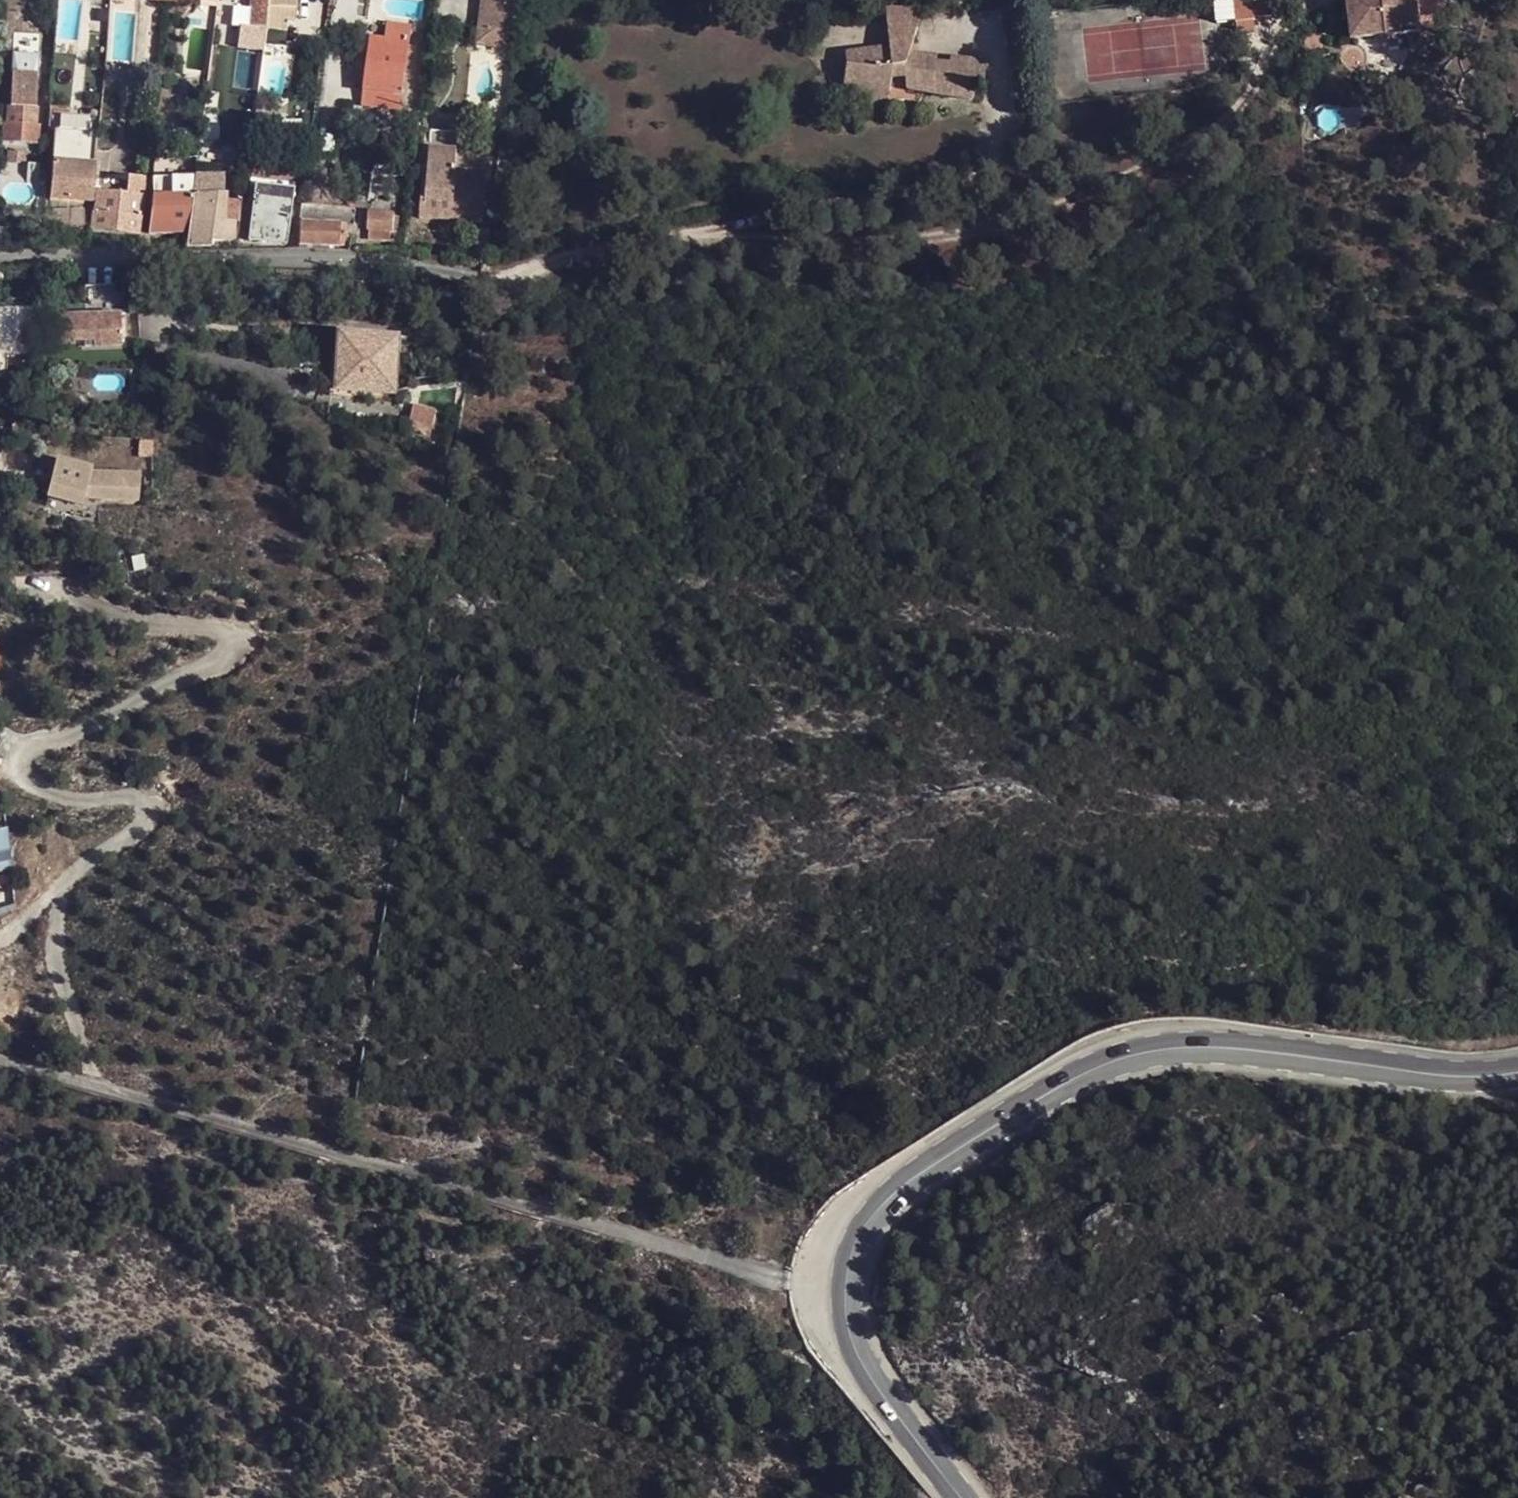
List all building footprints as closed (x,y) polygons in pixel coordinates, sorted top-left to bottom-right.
[(253,32),(271,34),(274,12),(275,0),(257,0),(253,32)] [(274,12),(292,15),(294,0),(275,0),(274,12)] [(519,0),(487,0),(480,44),(513,47),(519,0)] [(1246,0),(1246,5),(1233,6),(1236,34),(1254,32),(1254,29),(1276,27),(1273,0),(1248,0),(1246,0)] [(1353,33),(1384,30),(1382,0),(1351,0),(1353,33)] [(1420,0),(1382,0),(1384,30),(1422,27),(1420,0)] [(894,64),(849,58),(844,97),(889,105),(895,76),(907,75),(908,89),(973,103),(988,65),(909,52),(924,6),(889,5),(894,64)] [(368,111),(406,115),(417,22),(395,20),(393,36),(379,34),(368,111)] [(1254,32),(1236,34),(1236,41),(1255,39),(1254,32)] [(17,107),(44,108),(44,90),(19,89),(17,107)] [(1416,91),(1416,102),(1433,100),(1431,91),(1416,91)] [(44,108),(17,107),(16,123),(12,123),(10,143),(45,144),(46,126),(43,125),(44,108)] [(56,202),(97,206),(104,129),(63,126),(56,202)] [(16,162),(31,163),(32,155),(16,152),(16,162)] [(45,164),(31,163),(31,177),(44,178),(45,164)] [(163,165),(161,184),(179,185),(180,165),(163,165)] [(491,169),(429,166),(428,217),(490,220),(491,169)] [(202,185),(204,171),(193,171),(192,185),(202,185)] [(108,174),(108,182),(120,183),(120,176),(117,176),(113,175),(108,174)] [(102,190),(101,196),(147,201),(148,176),(133,175),(131,193),(102,190)] [(197,228),(200,203),(202,185),(192,185),(179,185),(161,184),(157,228),(155,240),(195,240),(197,228)] [(147,201),(101,196),(99,217),(130,221),(145,222),(147,201)] [(266,198),(264,209),(294,212),(296,202),(266,198)] [(233,203),(200,203),(197,228),(230,227),(233,203)] [(264,209),(260,209),(255,244),(292,249),(297,213),(294,212),(264,209)] [(99,217),(97,216),(95,234),(129,237),(130,221),(99,217)] [(374,216),(373,233),(377,233),(394,235),(397,234),(398,217),(374,216)] [(230,227),(197,228),(195,240),(193,251),(219,250),(219,244),(240,244),(239,227),(230,227)] [(347,251),(347,230),(308,229),(307,249),(347,251)] [(394,243),(394,235),(377,233),(376,242),(394,243)] [(0,274),(0,298),(11,298),(9,274),(0,274)] [(121,277),(119,279),(121,294),(89,296),(91,323),(63,325),(66,350),(90,348),(91,355),(128,352),(126,321),(131,320),(127,274),(124,275),(122,276),(121,277)] [(0,311),(0,331),(40,328),(39,309),(0,311)] [(0,331),(0,353),(41,352),(40,328),(0,331)] [(414,334),(352,330),(348,388),(412,392),(414,334)] [(95,463),(59,456),(47,496),(85,504),(87,497),(94,470),(95,463)] [(139,502),(140,472),(94,470),(87,497),(139,502)] [(15,869),(6,828),(0,829),(0,873),(15,869)]
